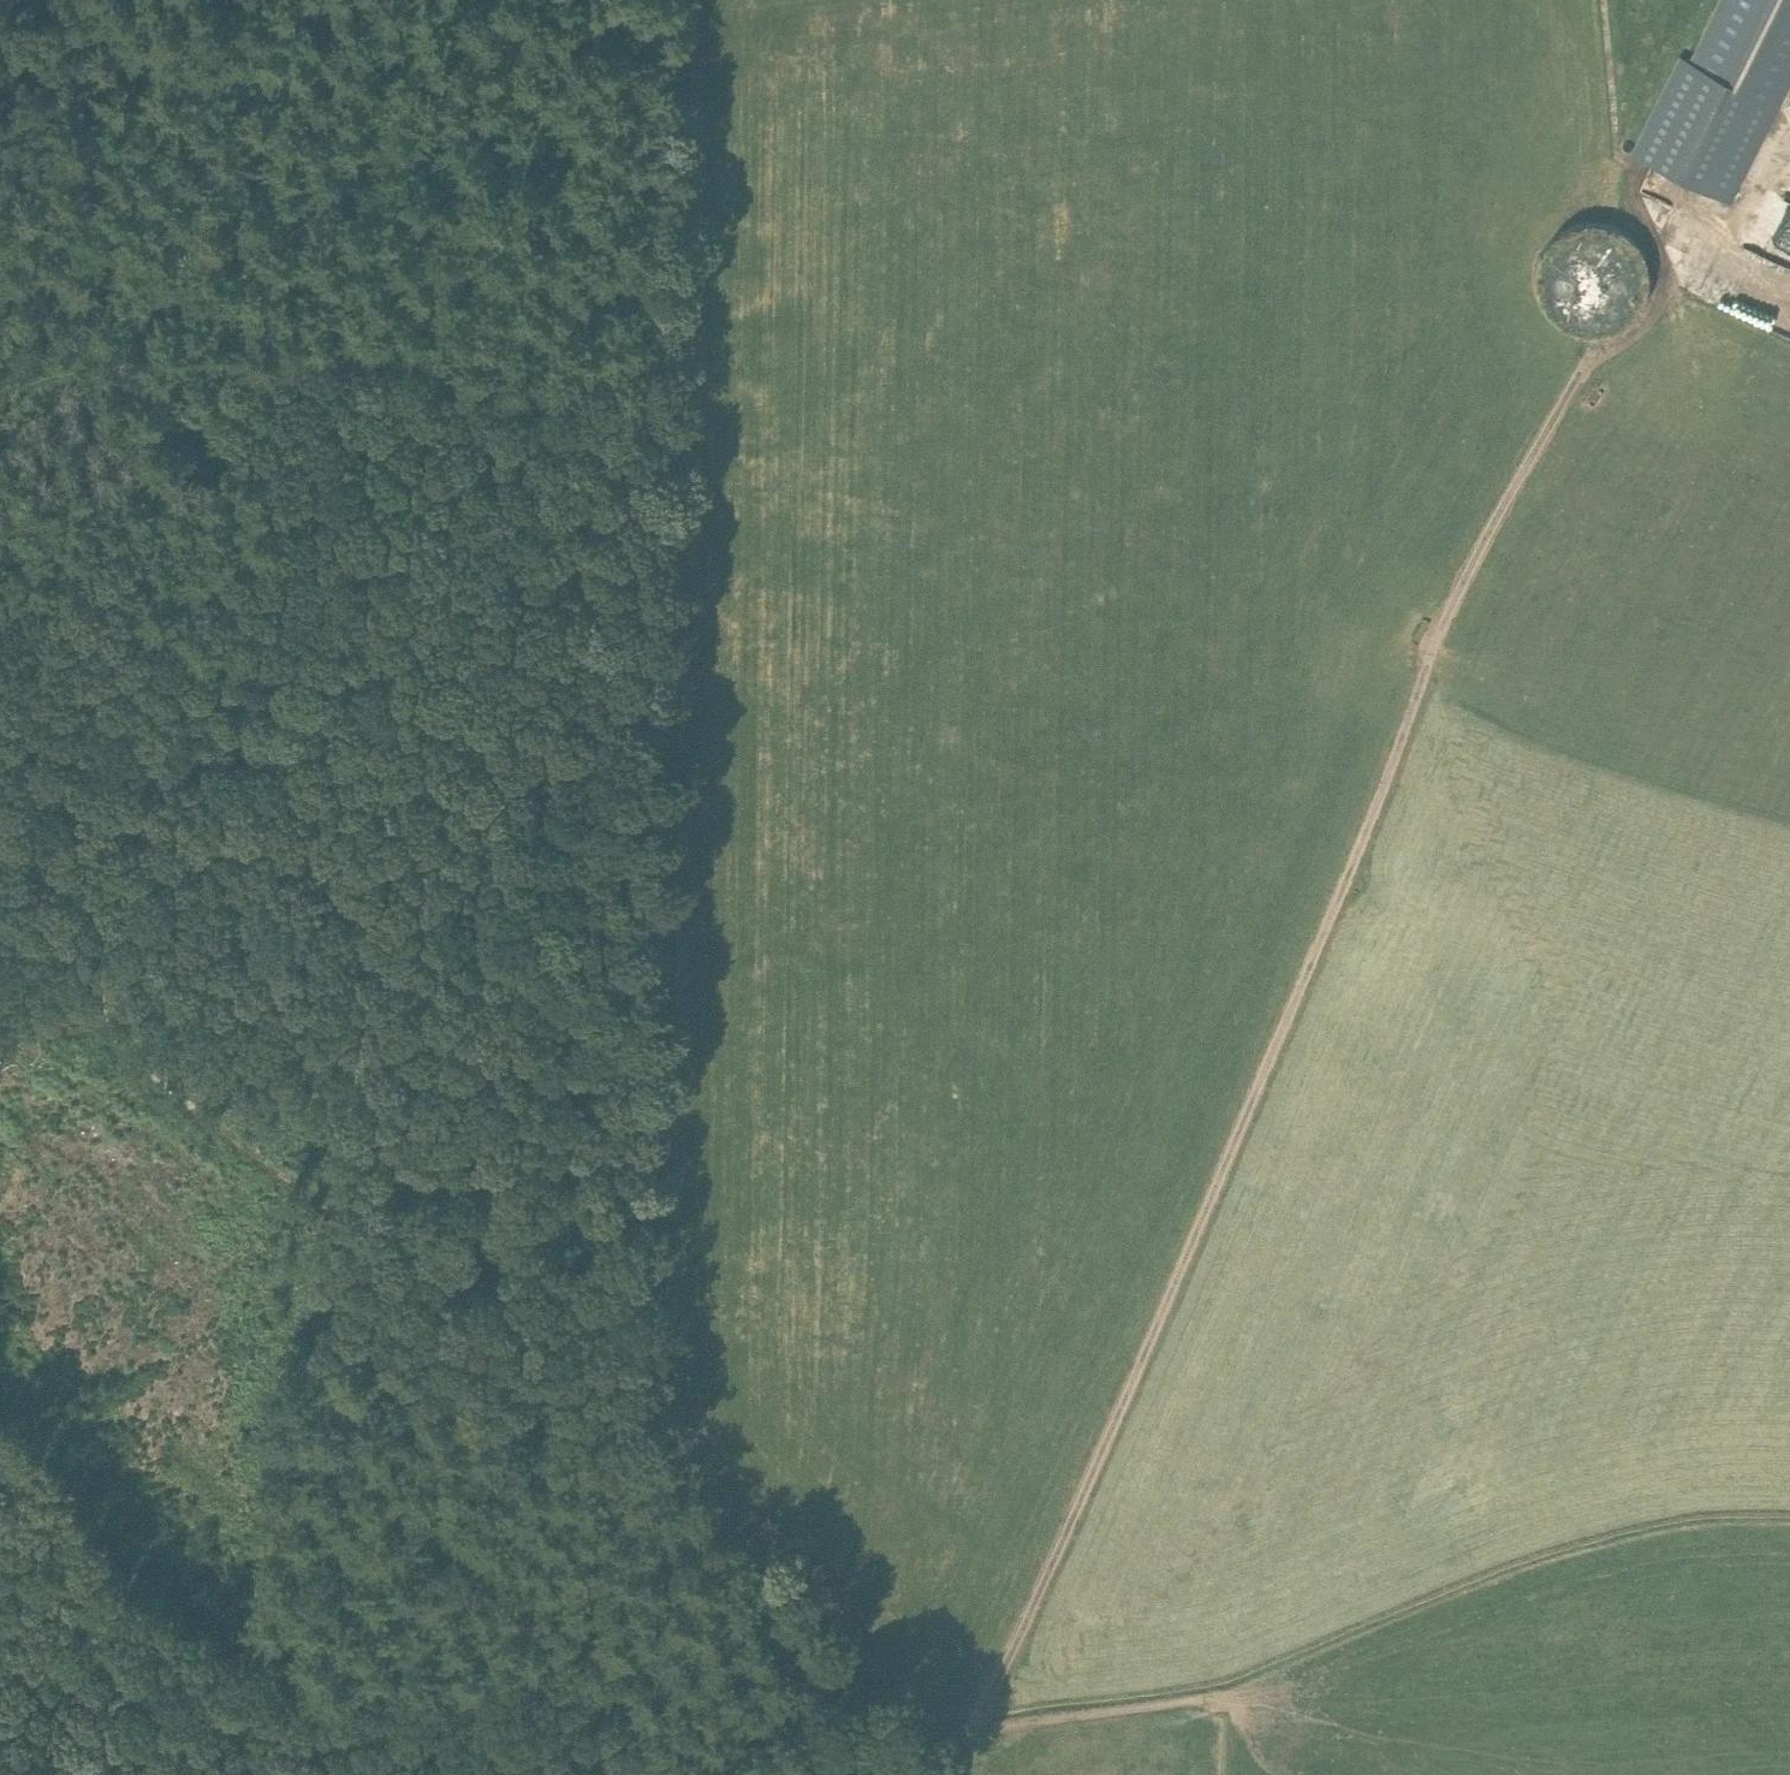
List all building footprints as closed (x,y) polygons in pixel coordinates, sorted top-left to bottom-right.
[(1778,105),(1789,81),(1789,0),(1720,0),(1690,60),(1680,56),(1632,153),(1730,202),(1778,105)]
